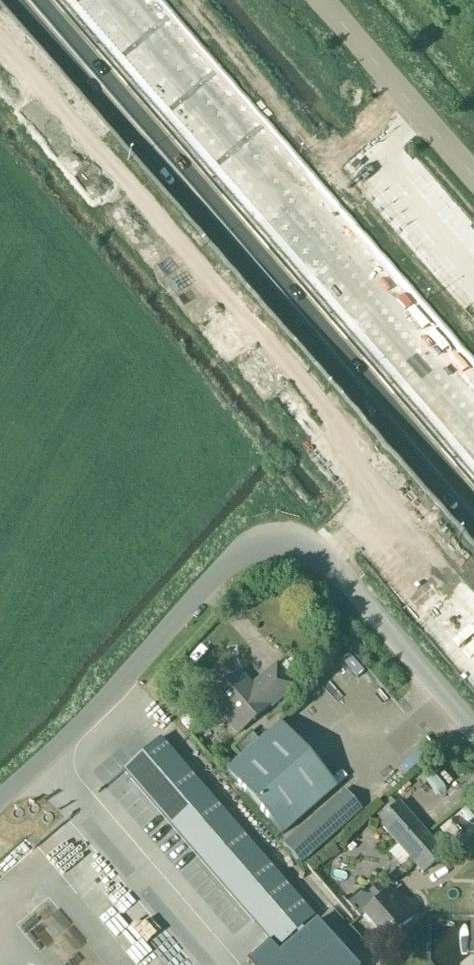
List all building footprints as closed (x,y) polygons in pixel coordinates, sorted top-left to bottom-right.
[(254,689),(239,671),(210,696),(219,707),(221,706),(233,719),(228,723),(237,734),(295,684),(278,664),(263,677),(265,680),(254,689)] [(280,723),(259,742),(225,771),(282,835),(336,787),(280,723)] [(290,964),(298,964),(330,937),(160,740),(124,771),(290,964)] [(282,844),(300,865),(362,810),(343,789),(282,844)] [(377,822),(422,873),(444,854),(399,803),(377,822)] [(359,889),(344,901),(358,918),(363,914),(386,941),(418,913),(404,897),(392,907),(384,898),(388,895),(378,884),(369,892),(359,889)]
